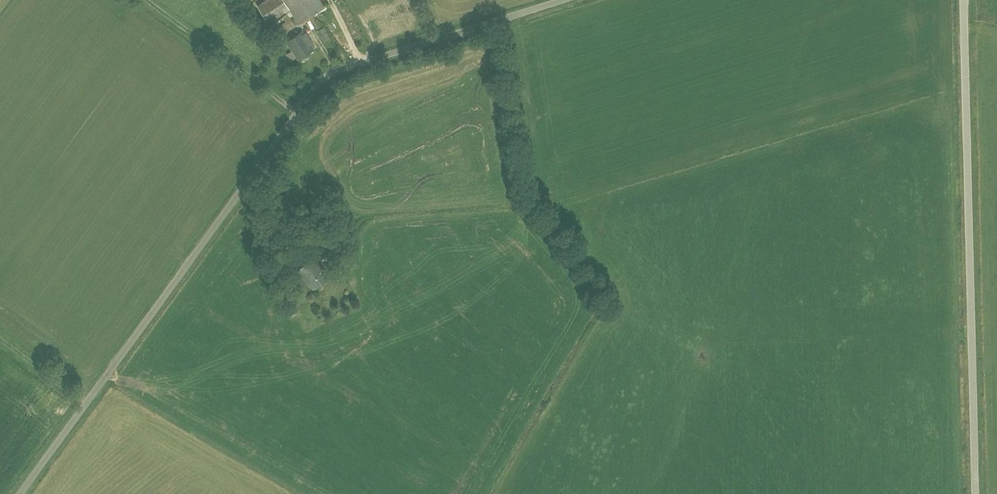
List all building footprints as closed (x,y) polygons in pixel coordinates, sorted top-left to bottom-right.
[(257,5),(270,26),(288,14),(291,12),(293,15),(299,24),(325,7),(320,0),(265,0),(257,5)] [(270,26),(259,33),(263,40),(264,40),(281,30),(284,35),(296,27),(290,17),(288,14),(270,26)] [(317,32),(324,42),(331,38),(324,27),(317,32)] [(286,42),(299,60),(314,49),(312,45),(313,43),(306,33),(304,34),(302,31),(286,42)] [(303,238),(319,232),(316,223),(300,229),(303,238)] [(278,247),(270,250),(277,271),(285,269),(278,247)] [(314,291),(330,276),(312,256),(296,272),(314,291)]
